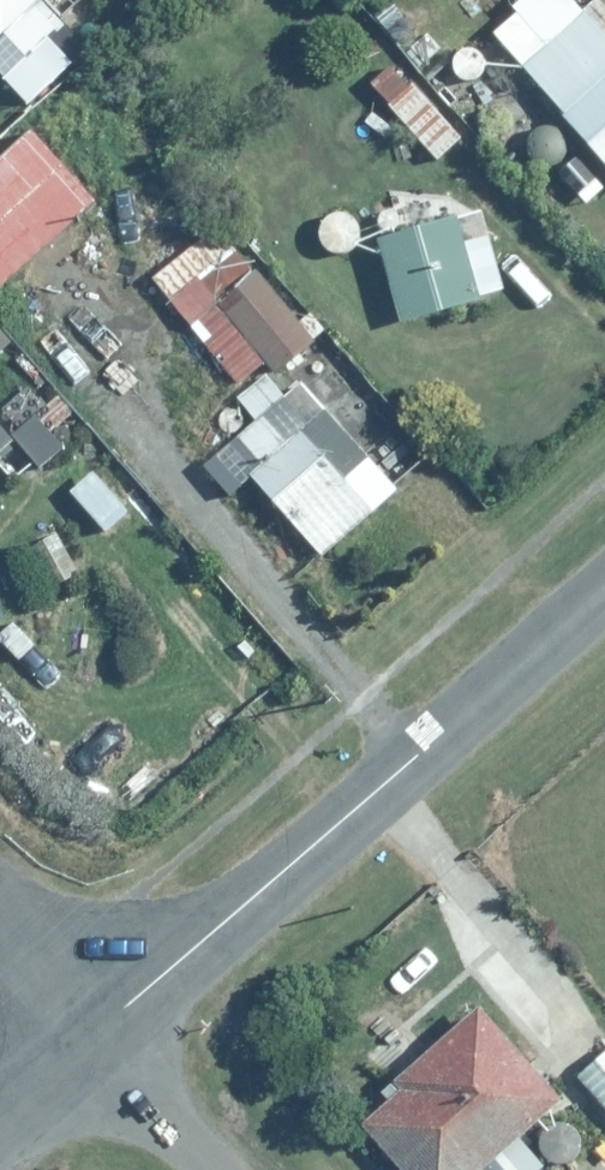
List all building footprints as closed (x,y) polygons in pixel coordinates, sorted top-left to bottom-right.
[(15,65),(28,54),(53,81),(94,44),(53,0),(0,0),(0,49),(15,65)] [(583,4),(546,35),(520,5),(492,29),(604,162),(604,29),(583,4)] [(0,149),(0,285),(97,194),(29,122),(0,149)] [(455,211),(375,233),(399,320),(480,298),(455,211)] [(273,372),(315,336),(239,244),(220,260),(200,235),(150,276),(235,378),(260,357),(273,372)] [(398,480),(328,404),(301,374),(290,385),(285,389),(266,368),(236,395),(253,414),(197,466),(226,498),(250,475),(320,552),(398,480)] [(9,437),(0,427),(0,445),(9,437)] [(475,1012),(392,1086),(398,1092),(356,1129),(393,1169),(483,1169),(557,1104),(475,1012)] [(573,1081),(604,1118),(604,1054),(573,1081)] [(582,1146),(582,1145),(582,1144),(582,1143),(582,1142),(582,1141),(582,1140),(581,1140),(581,1139),(581,1138),(581,1137),(580,1137),(580,1136),(580,1135),(579,1134),(579,1133),(578,1133),(578,1132),(577,1131),(576,1130),(575,1129),(575,1128),(574,1128),(574,1127),(573,1127),(572,1127),(572,1126),(571,1126),(570,1125),(569,1125),(568,1125),(568,1124),(567,1124),(566,1124),(565,1124),(565,1123),(564,1123),(563,1123),(562,1123),(561,1123),(560,1123),(559,1123),(558,1123),(557,1123),(556,1123),(555,1123),(555,1124),(554,1124),(553,1124),(552,1124),(552,1125),(551,1125),(550,1125),(550,1126),(549,1126),(548,1126),(548,1127),(547,1127),(546,1128),(545,1129),(544,1130),(543,1131),(543,1132),(542,1132),(542,1133),(541,1134),(541,1135),(540,1136),(540,1137),(539,1138),(539,1139),(539,1140),(539,1141),(538,1141),(538,1142),(538,1143),(538,1144),(538,1145),(538,1146),(538,1147),(538,1148),(539,1149),(539,1150),(539,1151),(539,1152),(540,1153),(540,1154),(541,1155),(541,1156),(542,1157),(542,1158),(543,1158),(543,1159),(544,1159),(544,1160),(545,1161),(546,1162),(547,1163),(548,1163),(549,1164),(550,1164),(550,1165),(551,1165),(552,1165),(552,1166),(553,1166),(554,1166),(555,1166),(556,1167),(557,1167),(558,1167),(559,1167),(560,1167),(561,1167),(562,1167),(563,1167),(564,1167),(565,1166),(566,1166),(567,1166),(568,1166),(568,1165),(569,1165),(570,1165),(570,1164),(571,1164),(572,1164),(572,1163),(573,1163),(574,1162),(575,1161),(576,1160),(577,1159),(578,1158),(578,1157),(579,1157),(579,1156),(580,1155),(580,1154),(580,1153),(581,1152),(581,1151),(581,1150),(582,1150),(582,1149),(582,1148),(582,1147),(582,1146)] [(587,1154),(602,1169),(604,1169),(604,1138),(587,1154)]
